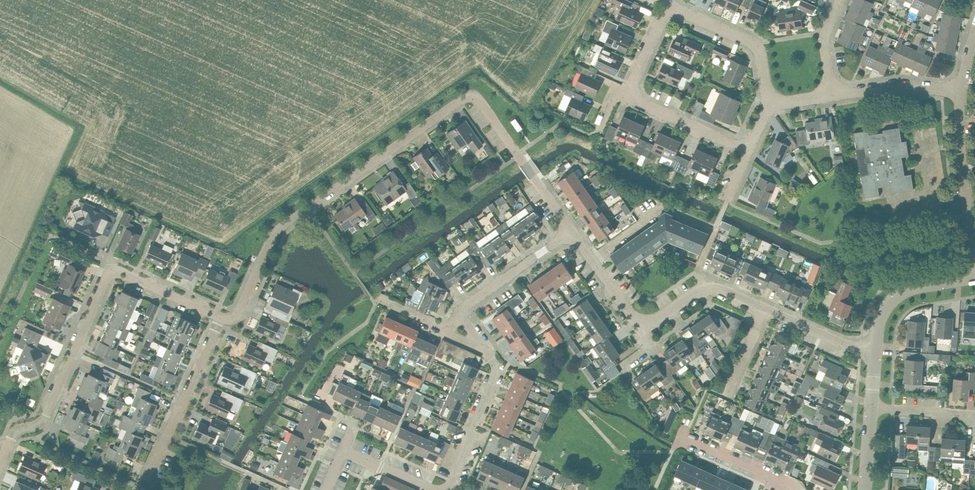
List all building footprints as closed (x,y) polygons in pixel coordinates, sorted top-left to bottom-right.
[(618,3),(623,5),(617,19),(636,27),(642,14),(630,8),(632,2),(629,0),(611,0),(618,3)] [(748,0),(728,0),(725,8),(736,13),(739,4),(745,6),(748,0)] [(762,13),(765,7),(767,2),(763,0),(748,0),(745,6),(750,9),(747,17),(758,22),(762,13)] [(812,14),(815,7),(802,0),(798,8),(812,14)] [(866,0),(854,0),(851,7),(872,16),(873,13),(869,11),(873,3),(866,0)] [(911,6),(912,6),(919,9),(917,13),(921,15),(928,0),(914,0),(913,3),(911,6)] [(938,9),(942,0),(928,0),(921,15),(925,17),(927,13),(934,16),(938,9)] [(848,14),(846,19),(849,20),(863,26),(863,25),(866,18),(870,20),(872,16),(851,7),(848,14)] [(780,30),(789,29),(802,27),(800,10),(778,14),(780,30)] [(959,29),(961,17),(944,13),(942,22),(937,21),(937,25),(959,29)] [(626,52),(632,38),(616,31),(619,25),(607,20),(602,31),(610,34),(606,43),(621,50),(620,53),(620,54),(622,50),(626,52)] [(847,24),(844,31),(865,40),(866,36),(862,34),(865,27),(863,25),(863,26),(849,20),(847,24)] [(923,23),(921,29),(927,32),(929,26),(923,23)] [(934,36),(934,37),(956,42),(958,34),(959,29),(941,26),(939,34),(935,33),(934,36)] [(841,37),(839,42),(843,44),(855,50),(859,42),(863,44),(865,40),(844,31),(841,37)] [(953,54),(956,42),(934,37),(933,41),(938,42),(936,50),(953,54)] [(902,64),(910,48),(902,44),(904,40),(900,38),(891,56),(892,56),(891,59),(902,64)] [(922,48),(926,40),(921,38),(919,44),(920,44),(919,47),(919,46),(917,51),(910,48),(902,64),(914,69),(923,48),(922,48)] [(702,45),(689,39),(686,45),(675,40),(669,52),(686,60),(692,47),(699,51),(702,45)] [(711,52),(714,46),(707,43),(704,49),(711,52)] [(597,52),(591,64),(596,66),(606,71),(615,75),(621,62),(617,60),(620,54),(607,49),(598,45),(596,44),(593,50),(597,52)] [(873,68),(883,47),(879,45),(877,49),(869,46),(862,62),(873,68)] [(726,58),(729,52),(715,46),(713,52),(726,58)] [(885,73),(891,59),(892,56),(891,56),(885,53),(886,49),(883,47),(873,68),(885,73)] [(923,48),(914,69),(920,72),(925,74),(932,57),(924,54),(926,50),(923,48)] [(738,85),(747,66),(732,60),(723,79),(738,85)] [(694,70),(687,67),(678,63),(675,68),(664,63),(658,77),(677,86),(682,76),(690,79),(694,70)] [(592,71),(579,65),(576,71),(582,73),(576,87),(595,96),(601,82),(589,77),(592,71)] [(584,119),(590,106),(578,100),(580,95),(567,89),(565,94),(572,98),(566,111),(584,119)] [(702,110),(699,117),(713,123),(716,117),(732,124),(736,115),(734,114),(740,101),(736,99),(737,95),(731,92),(729,96),(721,93),(711,114),(702,110)] [(708,110),(711,99),(704,96),(700,107),(708,110)] [(626,138),(634,121),(623,116),(618,128),(610,125),(605,138),(612,141),(613,138),(618,141),(621,135),(626,138)] [(834,138),(833,127),(831,117),(821,118),(821,121),(806,123),(807,131),(805,131),(805,129),(796,131),(798,146),(809,145),(808,139),(823,137),(824,139),(834,138)] [(515,119),(511,122),(518,131),(522,128),(515,119)] [(482,145),(478,139),(465,121),(446,134),(456,149),(466,142),(469,146),(473,151),(482,145)] [(641,154),(647,142),(639,138),(645,126),(634,121),(626,138),(637,143),(633,151),(641,154)] [(902,141),(900,128),(900,127),(883,130),(883,132),(869,135),(869,130),(854,132),(861,175),(865,199),(865,198),(879,196),(880,196),(878,187),(885,186),(885,184),(889,183),(890,193),(914,189),(914,188),(914,189),(911,175),(912,174),(904,175),(901,157),(909,156),(909,155),(906,141),(907,141),(902,141)] [(663,154),(670,137),(659,132),(654,145),(647,142),(641,154),(654,160),(657,152),(663,154)] [(799,147),(790,135),(781,142),(776,139),(772,149),(767,152),(769,155),(766,161),(779,167),(782,159),(799,147)] [(663,154),(660,161),(670,166),(670,167),(677,170),(683,158),(676,155),(681,142),(670,137),(663,154)] [(433,144),(428,149),(435,156),(440,152),(433,144)] [(437,163),(426,148),(421,152),(420,152),(413,157),(415,161),(410,164),(414,170),(419,167),(425,176),(430,173),(434,179),(448,169),(442,160),(437,163)] [(699,171),(707,154),(696,149),(690,161),(683,158),(677,170),(685,174),(688,166),(699,171)] [(714,187),(714,186),(720,174),(712,171),(718,159),(707,154),(699,171),(710,175),(706,183),(714,187)] [(565,190),(579,180),(573,171),(559,181),(565,190)] [(402,186),(392,172),(384,177),(385,179),(374,187),(380,195),(386,204),(405,191),(411,199),(417,195),(408,182),(402,186)] [(766,206),(776,184),(770,181),(761,177),(754,192),(753,192),(749,199),(758,203),(755,210),(772,218),(775,210),(766,206)] [(570,198),(585,188),(579,180),(565,190),(570,198)] [(622,182),(617,184),(620,194),(626,192),(622,182)] [(576,207),(591,196),(585,188),(570,198),(576,207)] [(582,215),(597,205),(591,196),(576,207),(582,215)] [(358,205),(354,199),(347,204),(348,205),(334,215),(344,229),(364,215),(368,221),(375,216),(370,209),(365,201),(358,205)] [(107,236),(115,217),(78,201),(80,209),(71,212),(75,222),(73,227),(87,233),(95,230),(107,236)] [(541,221),(529,204),(524,208),(528,213),(518,220),(530,236),(539,229),(536,224),(541,221)] [(588,223),(603,213),(597,205),(582,215),(588,223)] [(121,238),(117,247),(131,253),(135,244),(139,235),(133,232),(134,229),(133,224),(128,222),(131,215),(125,212),(120,223),(126,226),(125,229),(126,229),(121,238)] [(700,254),(707,236),(709,234),(672,218),(673,216),(665,212),(659,217),(660,220),(611,255),(612,257),(623,272),(668,240),(700,254)] [(594,232),(609,221),(603,213),(588,223),(594,232)] [(50,227),(52,223),(54,219),(46,214),(42,223),(47,226),(47,225),(50,227)] [(530,236),(518,220),(514,215),(500,225),(507,236),(512,232),(520,243),(530,236)] [(494,228),(498,224),(494,218),(489,221),(494,228)] [(600,240),(615,230),(609,221),(594,232),(600,240)] [(500,257),(510,250),(502,239),(507,236),(500,225),(495,229),(498,234),(489,241),(500,257)] [(154,241),(159,229),(153,226),(148,238),(154,241)] [(500,257),(489,241),(485,235),(475,242),(471,238),(467,241),(467,242),(478,257),(483,253),(490,264),(500,257)] [(712,246),(706,258),(712,260),(711,264),(716,266),(715,269),(721,271),(729,251),(730,249),(714,241),(712,246)] [(471,278),(480,271),(473,260),(478,257),(467,242),(463,245),(466,249),(455,257),(459,262),(471,278)] [(171,253),(173,247),(165,243),(162,250),(150,244),(144,258),(165,268),(171,254),(171,253)] [(70,263),(73,256),(61,250),(57,257),(70,263)] [(740,273),(745,261),(733,256),(734,254),(729,251),(721,271),(726,274),(727,271),(733,274),(734,270),(740,273)] [(198,261),(181,253),(174,270),(186,275),(185,277),(191,280),(193,274),(200,277),(207,262),(199,258),(198,261)] [(414,259),(408,264),(412,269),(418,265),(414,259)] [(450,261),(439,268),(447,279),(451,286),(458,281),(461,285),(471,278),(459,262),(453,266),(450,261)] [(756,266),(745,261),(740,273),(745,275),(744,278),(749,281),(748,283),(753,286),(762,266),(757,264),(756,266)] [(565,282),(573,276),(563,262),(554,268),(565,282)] [(404,274),(411,269),(407,263),(400,268),(404,274)] [(76,293),(80,283),(78,283),(84,271),(69,264),(64,273),(59,285),(71,291),(73,292),(76,293)] [(772,287),(777,276),(766,271),(767,268),(762,266),(753,286),(759,288),(760,286),(765,288),(767,285),(772,287)] [(439,268),(434,272),(441,283),(447,279),(439,268)] [(556,288),(565,282),(554,268),(546,274),(556,288)] [(226,277),(209,269),(202,285),(221,293),(224,287),(230,290),(237,274),(229,270),(226,277)] [(817,272),(812,270),(808,282),(813,284),(817,272)] [(548,294),(556,288),(546,274),(538,280),(548,294)] [(789,281),(777,276),(772,287),(778,290),(776,293),(782,295),(781,298),(786,300),(795,281),(790,279),(789,281)] [(795,281),(786,300),(793,304),(795,301),(798,303),(800,299),(806,302),(810,293),(810,291),(804,288),(806,285),(800,282),(802,278),(797,276),(795,281)] [(539,300),(548,294),(538,280),(529,286),(535,294),(539,300)] [(428,281),(423,292),(441,300),(446,290),(428,281)] [(845,302),(852,286),(843,281),(837,294),(828,290),(821,305),(830,309),(826,318),(843,326),(845,320),(844,319),(845,316),(847,317),(852,305),(845,302)] [(48,297),(51,290),(37,283),(33,290),(48,297)] [(292,290),(276,283),(275,285),(266,305),(274,309),(271,314),(275,316),(288,322),(291,316),(288,315),(295,299),(297,300),(301,292),(293,288),(292,290)] [(436,311),(441,300),(423,292),(417,290),(412,301),(406,298),(403,303),(426,313),(428,308),(436,311)] [(137,298),(122,291),(120,295),(117,293),(114,301),(116,302),(132,309),(137,298)] [(500,313),(493,319),(499,327),(513,317),(518,313),(514,307),(524,301),(519,293),(497,309),(500,313)] [(570,307),(574,304),(578,301),(575,296),(570,299),(566,302),(570,307)] [(65,315),(69,306),(53,299),(43,321),(59,328),(63,321),(62,320),(65,315)] [(591,304),(587,299),(579,305),(574,308),(580,317),(595,307),(592,303),(591,304)] [(132,309),(116,302),(112,312),(128,319),(128,318),(134,321),(138,311),(132,309)] [(152,317),(153,315),(157,306),(150,302),(146,311),(145,314),(152,317)] [(561,313),(566,310),(570,307),(566,302),(558,308),(561,313)] [(163,322),(165,319),(168,311),(161,307),(157,316),(156,319),(163,322)] [(586,326),(600,317),(596,311),(597,310),(595,307),(580,317),(586,326)] [(547,312),(552,322),(558,319),(553,309),(547,312)] [(123,329),(128,319),(112,312),(108,322),(123,329)] [(966,312),(965,322),(964,336),(974,337),(974,313),(966,312)] [(288,322),(275,316),(271,314),(269,320),(261,316),(255,330),(272,338),(275,331),(283,334),(288,322)] [(716,322),(710,314),(700,321),(709,334),(714,330),(718,336),(728,329),(721,319),(716,322)] [(193,336),(197,329),(194,328),(196,324),(180,317),(175,328),(191,335),(193,336)] [(389,337),(396,321),(385,317),(382,324),(378,322),(375,330),(379,332),(375,340),(386,345),(389,337)] [(505,336),(519,325),(513,317),(499,327),(505,336)] [(603,322),(600,317),(586,326),(593,335),(607,324),(605,321),(603,322)] [(957,347),(958,341),(958,331),(952,330),(953,318),(937,317),(936,337),(952,338),(951,347),(957,347)] [(155,319),(151,329),(156,331),(160,321),(155,319)] [(561,331),(564,328),(558,319),(554,322),(557,325),(561,331)] [(396,350),(407,326),(396,321),(389,337),(396,340),(393,348),(396,350)] [(701,354),(706,350),(704,346),(708,343),(704,337),(709,334),(700,321),(691,328),(696,336),(691,339),(701,354)] [(929,353),(929,347),(929,337),(924,337),(925,322),(909,321),(907,345),(923,346),(923,352),(929,353)] [(108,322),(103,332),(119,338),(125,341),(129,331),(123,329),(108,322)] [(608,338),(612,334),(608,329),(610,328),(607,324),(593,335),(599,343),(607,338),(608,338)] [(510,344),(525,334),(519,325),(505,336),(510,344)] [(410,346),(415,336),(418,331),(407,326),(396,350),(400,351),(401,349),(407,352),(410,346)] [(39,375),(47,355),(46,352),(36,348),(42,335),(25,327),(16,347),(23,350),(20,356),(17,365),(12,367),(12,368),(17,366),(19,371),(20,373),(21,374),(22,375),(23,376),(25,377),(26,377),(27,378),(29,378),(30,378),(32,378),(33,377),(38,375),(40,380),(41,380),(39,375)] [(553,327),(545,333),(550,339),(558,333),(553,327)] [(187,345),(191,335),(175,328),(171,338),(187,345)] [(567,339),(570,337),(564,328),(561,331),(567,339)] [(115,348),(119,338),(103,332),(99,341),(115,348)] [(516,352),(531,342),(525,334),(510,344),(516,352)] [(416,362),(425,341),(415,336),(410,346),(407,352),(405,358),(412,361),(411,363),(415,365),(416,362)] [(182,355),(187,345),(171,338),(167,348),(182,355)] [(611,343),(608,338),(607,338),(599,343),(594,346),(601,355),(615,345),(612,342),(611,343)] [(443,353),(448,342),(442,339),(438,349),(437,351),(443,353)] [(686,343),(683,339),(674,346),(687,364),(696,358),(701,354),(691,339),(686,343)] [(790,345),(777,339),(774,345),(771,344),(768,349),(771,351),(785,357),(788,351),(794,353),(798,344),(792,341),(790,345)] [(117,369),(119,362),(115,360),(120,351),(115,348),(99,341),(97,340),(93,348),(96,349),(94,352),(104,357),(102,362),(117,369)] [(427,367),(429,361),(432,355),(436,346),(425,341),(416,362),(427,367)] [(448,356),(453,345),(448,342),(443,353),(448,356)] [(522,361),(524,360),(531,355),(537,351),(531,342),(516,352),(522,361)] [(271,363),(277,350),(273,348),(263,344),(260,350),(248,345),(242,358),(259,366),(263,359),(271,363)] [(454,358),(459,347),(453,345),(448,356),(454,358)] [(605,373),(618,364),(615,359),(620,355),(616,350),(617,349),(615,345),(601,355),(605,362),(601,365),(603,368),(602,368),(605,373)] [(580,351),(577,346),(573,348),(579,357),(582,355),(585,353),(582,349),(580,351)] [(672,375),(682,368),(687,364),(674,346),(664,353),(670,361),(665,364),(672,375)] [(459,361),(464,349),(459,347),(454,358),(455,358),(459,361)] [(178,365),(182,355),(167,348),(162,358),(178,365)] [(149,352),(142,349),(139,356),(146,359),(149,352)] [(295,357),(299,354),(295,349),(291,352),(295,357)] [(465,363),(470,352),(464,349),(459,361),(465,363)] [(785,357),(771,351),(769,356),(766,355),(763,360),(767,362),(780,368),(781,367),(786,370),(789,365),(783,362),(785,357)] [(471,366),(476,354),(470,352),(465,363),(471,366)] [(940,354),(933,354),(928,353),(929,353),(923,352),(912,352),(911,359),(906,358),(905,371),(922,372),(923,363),(926,364),(928,362),(928,360),(939,360),(940,354)] [(476,368),(481,357),(476,354),(471,366),(476,368)] [(583,368),(588,364),(582,355),(579,357),(577,359),(583,368)] [(373,372),(378,362),(369,357),(364,367),(373,372)] [(806,366),(808,360),(802,357),(800,363),(806,366)] [(173,374),(174,374),(178,365),(162,358),(158,368),(173,374)] [(465,363),(459,361),(455,358),(453,362),(460,365),(457,372),(473,379),(478,369),(476,368),(471,366),(465,363)] [(384,368),(387,362),(380,359),(378,365),(384,368)] [(843,367),(824,359),(816,377),(822,380),(823,380),(836,386),(841,388),(847,376),(836,371),(838,366),(842,368),(843,367)] [(780,368),(767,362),(764,367),(761,366),(758,371),(762,373),(775,379),(776,378),(782,381),(784,375),(778,372),(780,368)] [(397,374),(402,364),(398,363),(393,373),(397,374)] [(588,364),(583,368),(587,373),(593,382),(599,377),(590,363),(588,364)] [(806,366),(800,363),(797,369),(803,372),(806,366)] [(657,364),(647,371),(656,384),(661,380),(665,386),(675,379),(672,375),(665,364),(660,368),(657,364)] [(717,364),(711,369),(716,375),(722,369),(717,364)] [(863,374),(864,367),(853,364),(851,371),(863,374)] [(158,368),(153,366),(149,376),(142,373),(140,379),(156,386),(159,381),(168,385),(170,382),(173,383),(176,375),(174,374),(173,374),(158,368)] [(240,374),(224,366),(217,382),(239,392),(245,394),(247,393),(250,387),(256,373),(243,367),(240,374)] [(645,400),(655,393),(660,389),(656,384),(647,371),(637,378),(643,386),(638,389),(645,400)] [(905,371),(904,382),(921,384),(922,374),(922,372),(905,371)] [(114,378),(109,376),(99,372),(97,378),(88,374),(87,377),(84,376),(81,383),(99,391),(101,386),(109,389),(114,378)] [(468,390),(473,379),(457,372),(454,380),(447,376),(445,380),(468,390)] [(530,389),(534,380),(517,372),(513,382),(530,389)] [(966,372),(965,380),(954,379),(953,399),(959,399),(962,400),(962,399),(968,400),(969,388),(974,388),(974,372),(966,372)] [(756,377),(754,382),(757,384),(771,390),(771,389),(777,392),(779,387),(773,384),(775,379),(762,373),(759,378),(756,377)] [(353,379),(349,377),(342,374),(338,385),(332,382),(327,393),(333,396),(332,398),(342,402),(353,379)] [(417,387),(420,382),(409,377),(407,383),(417,387)] [(358,397),(361,392),(353,388),(356,381),(353,379),(342,402),(353,407),(358,397)] [(463,401),(468,390),(445,380),(443,383),(451,387),(448,394),(463,401)] [(839,409),(845,396),(834,391),(836,386),(823,380),(822,380),(818,390),(824,393),(821,401),(830,405),(839,409)] [(525,398),(528,393),(530,389),(513,382),(509,391),(525,398)] [(99,411),(103,400),(96,397),(99,391),(81,383),(77,391),(80,392),(79,395),(87,399),(85,404),(99,411)] [(424,393),(428,385),(423,383),(419,391),(424,393)] [(771,390),(757,384),(754,389),(751,388),(749,393),(752,394),(766,401),(771,390)] [(795,395),(798,389),(792,386),(789,392),(795,395)] [(131,406),(154,416),(157,409),(154,407),(156,404),(146,400),(150,392),(138,387),(130,405),(131,406)] [(521,408),(525,398),(509,391),(505,401),(521,408)] [(353,407),(350,412),(361,417),(371,396),(361,392),(358,397),(353,407)] [(242,400),(236,397),(227,393),(224,400),(212,394),(206,408),(225,416),(228,409),(236,413),(242,400)] [(416,405),(420,396),(415,393),(410,402),(416,405)] [(372,422),(379,406),(382,399),(372,394),(371,396),(361,417),(372,422)] [(463,401),(448,394),(445,401),(437,397),(436,401),(459,411),(463,401)] [(766,401),(752,394),(749,400),(746,398),(744,404),(761,412),(766,401)] [(800,409),(804,399),(796,395),(792,405),(800,409)] [(454,422),(459,411),(436,401),(434,404),(442,407),(438,415),(445,418),(454,422)] [(517,417),(521,408),(505,401),(501,410),(517,417)] [(783,401),(782,401),(780,407),(786,410),(789,404),(783,401)] [(382,427),(393,403),(389,402),(386,409),(379,406),(372,422),(382,427)] [(393,431),(397,422),(403,408),(393,403),(382,427),(393,431)] [(429,403),(422,420),(417,418),(416,422),(429,428),(430,425),(436,427),(440,416),(436,414),(438,407),(429,403)] [(70,408),(66,416),(84,424),(87,418),(94,421),(99,411),(85,404),(82,410),(74,406),(72,409),(70,408)] [(329,420),(331,415),(307,404),(303,414),(318,421),(320,416),(329,420)] [(713,437),(721,419),(711,415),(714,407),(708,404),(703,417),(708,420),(702,432),(713,437)] [(151,423),(154,416),(131,406),(127,417),(124,415),(121,421),(143,431),(146,425),(146,426),(148,422),(151,423)] [(673,413),(677,416),(682,408),(677,406),(673,413)] [(781,421),(783,416),(786,410),(780,407),(777,413),(775,418),(781,421)] [(838,434),(843,422),(832,418),(835,412),(822,407),(817,418),(822,420),(820,426),(829,430),(838,434)] [(750,411),(744,408),(740,418),(732,435),(738,437),(734,446),(744,451),(752,433),(747,431),(749,426),(744,424),(750,411)] [(513,427),(517,417),(501,410),(496,419),(513,427)] [(322,435),(324,430),(316,426),(318,421),(303,414),(298,424),(322,435)] [(66,416),(63,423),(66,424),(64,427),(73,431),(70,437),(84,443),(87,437),(84,436),(86,431),(89,426),(84,424),(66,416)] [(732,435),(740,418),(734,416),(730,423),(721,419),(713,437),(723,441),(727,432),(732,435)] [(228,427),(226,426),(226,425),(212,419),(209,426),(199,422),(193,436),(211,444),(216,433),(224,437),(228,427)] [(509,436),(513,427),(496,419),(492,429),(509,436)] [(771,428),(774,422),(768,419),(765,426),(766,426),(765,430),(763,433),(754,429),(752,433),(744,451),(754,455),(758,446),(763,448),(771,432),(769,432),(771,428)] [(143,431),(121,421),(118,426),(126,430),(121,440),(139,448),(143,441),(140,440),(142,436),(141,436),(143,431)] [(454,428),(462,432),(465,424),(457,421),(454,428)] [(392,442),(404,447),(414,424),(411,422),(407,430),(399,427),(392,442)] [(320,439),(322,435),(298,424),(294,434),(306,440),(309,441),(311,436),(320,439)] [(417,425),(414,424),(404,447),(415,452),(421,437),(414,433),(417,425)] [(918,443),(919,426),(907,425),(906,434),(900,434),(899,458),(905,458),(906,443),(918,443)] [(232,441),(240,445),(246,429),(238,426),(232,441)] [(934,461),(936,447),(929,446),(930,444),(931,427),(919,426),(918,443),(917,450),(929,451),(928,460),(934,461)] [(811,428),(808,433),(818,438),(817,441),(816,443),(821,445),(818,452),(826,456),(835,460),(841,448),(832,444),(834,438),(825,434),(821,432),(811,428)] [(425,457),(435,433),(431,431),(427,439),(421,437),(415,452),(425,457)] [(775,465),(783,447),(786,439),(771,432),(763,448),(769,451),(765,460),(775,465)] [(310,453),(312,449),(304,445),(306,440),(294,434),(291,433),(287,443),(310,453)] [(425,457),(424,459),(432,462),(432,460),(435,461),(437,456),(443,458),(449,444),(436,438),(438,434),(435,433),(425,457)] [(847,437),(845,443),(855,448),(857,442),(847,437)] [(510,447),(512,441),(506,438),(504,444),(510,447)] [(952,462),(954,439),(942,438),(942,447),(936,447),(934,461),(952,462)] [(783,447),(775,465),(785,469),(790,457),(796,459),(800,450),(802,446),(804,442),(800,440),(798,445),(796,444),(786,439),(783,447)] [(954,439),(952,462),(953,462),(961,463),(964,463),(964,472),(969,473),(971,460),(965,459),(965,456),(966,439),(954,439)] [(109,447),(105,456),(119,463),(124,454),(132,458),(133,455),(136,456),(139,448),(121,440),(119,445),(115,444),(112,449),(109,447)] [(308,458),(310,453),(287,443),(281,440),(277,450),(282,453),(297,460),(300,454),(308,458)] [(524,453),(526,447),(520,445),(518,450),(524,453)] [(229,462),(233,456),(222,450),(219,457),(229,462)] [(804,460),(807,453),(800,450),(797,457),(804,460)] [(301,473),(304,468),(295,465),(297,460),(282,453),(278,463),(301,473)] [(40,462),(25,455),(18,471),(38,480),(44,467),(50,470),(54,462),(43,457),(40,462)] [(832,489),(839,475),(827,469),(830,463),(816,456),(813,463),(810,470),(815,472),(811,480),(832,489)] [(494,464),(485,460),(477,477),(487,481),(495,464),(494,464)] [(685,482),(693,465),(682,460),(675,475),(682,478),(681,481),(685,482)] [(299,478),(301,473),(278,463),(277,465),(273,473),(288,479),(291,474),(299,478)] [(497,486),(505,468),(495,464),(487,481),(497,486)] [(545,473),(547,468),(541,465),(539,470),(545,473)] [(697,485),(704,470),(693,465),(685,482),(689,484),(690,482),(697,485)] [(515,473),(505,468),(497,486),(507,489),(515,473)] [(551,476),(553,470),(547,468),(545,473),(551,476)] [(715,475),(704,470),(697,485),(705,488),(704,489),(708,489),(715,475)] [(98,489),(85,483),(88,477),(74,471),(71,478),(79,482),(76,489),(97,489),(98,489)] [(521,486),(525,477),(515,473),(507,489),(519,489),(521,486)] [(564,482),(567,476),(561,474),(559,479),(564,482)] [(726,480),(715,475),(708,489),(721,489),(726,480)] [(385,489),(390,478),(385,476),(380,487),(385,489)] [(570,485),(573,479),(567,476),(564,482),(570,485)] [(390,478),(385,489),(386,489),(392,489),(396,481),(390,478)] [(245,489),(249,481),(244,479),(239,489),(247,489),(245,489)] [(737,484),(726,480),(721,489),(734,489),(737,484)] [(36,489),(16,481),(13,487),(14,488),(13,489),(36,489)] [(396,481),(392,489),(398,489),(401,483),(396,481)]
